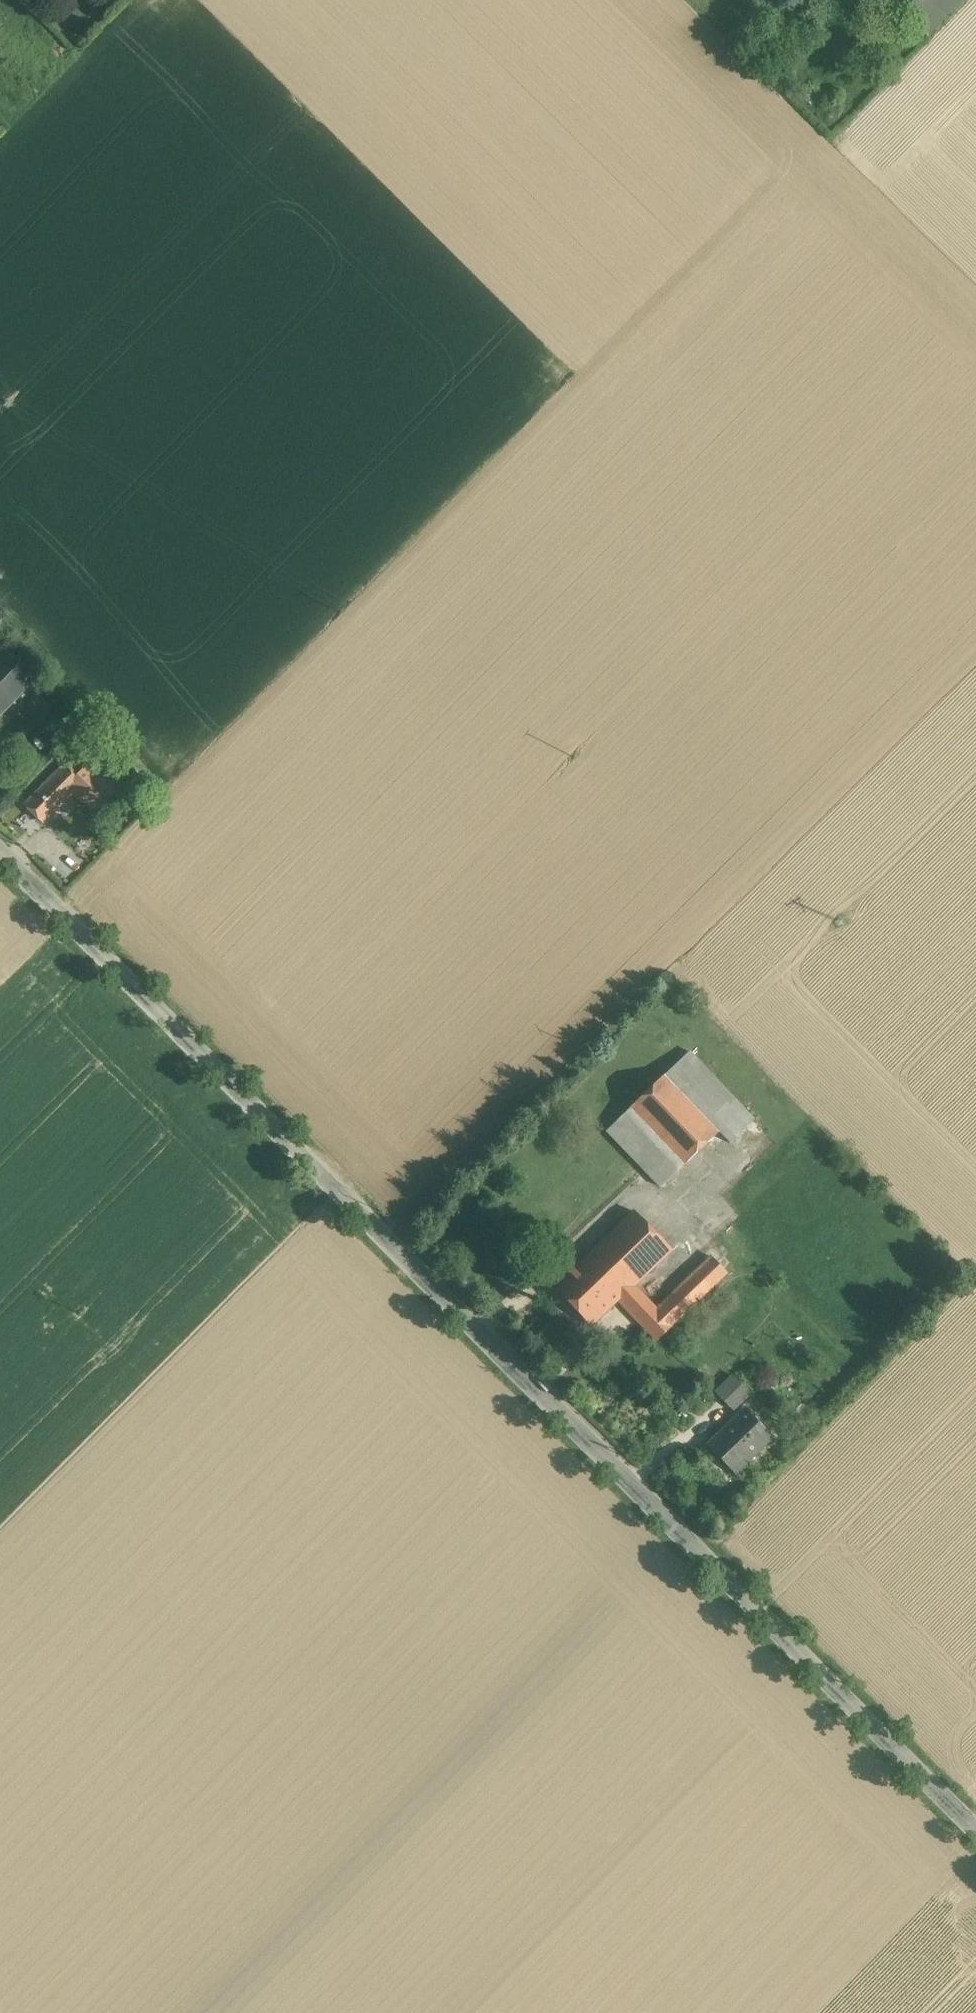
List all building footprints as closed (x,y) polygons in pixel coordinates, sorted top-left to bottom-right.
[(0,654),(0,716),(35,680),(3,651),(0,654)] [(66,763),(25,805),(44,824),(85,782),(66,763)] [(754,1118),(694,1050),(668,1073),(719,1130),(729,1141),(754,1118)] [(719,1130),(668,1073),(630,1107),(681,1164),(719,1130)] [(681,1164),(630,1107),(606,1128),(657,1185),(681,1164)] [(636,1211),(558,1288),(595,1326),(619,1302),(635,1286),(673,1248),(636,1211)] [(709,1256),(656,1307),(674,1325),(727,1275),(709,1256)] [(656,1307),(635,1286),(619,1302),(658,1342),(674,1325),(656,1307)] [(733,1375),(715,1392),(734,1411),(751,1394),(733,1375)] [(744,1408),(707,1444),(736,1474),(773,1438),(744,1408)]
